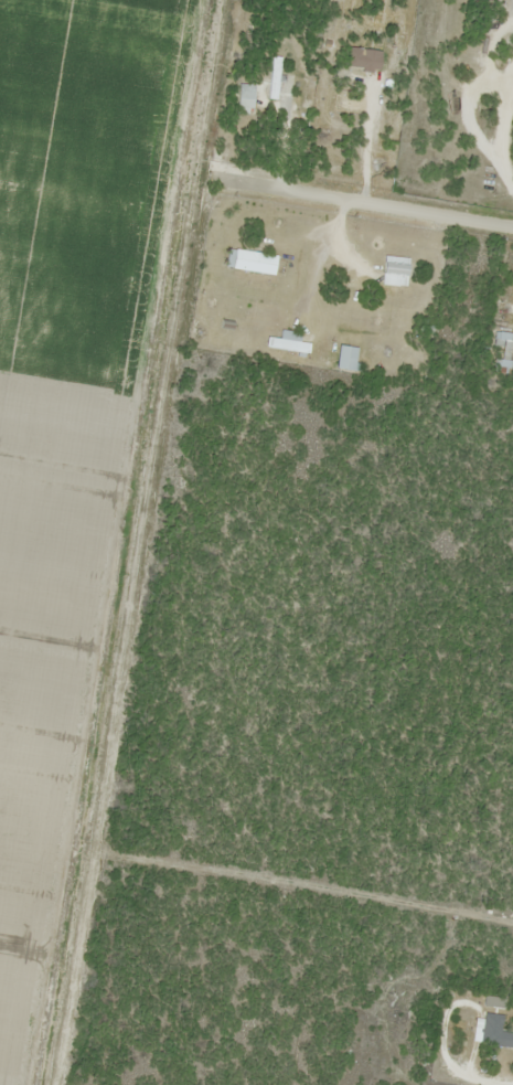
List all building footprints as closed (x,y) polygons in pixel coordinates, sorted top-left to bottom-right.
[(282,57),(273,57),(268,99),(277,100),(282,57)] [(254,85),(239,85),(239,114),(254,114),(254,85)] [(275,276),(278,255),(234,248),(231,269),(275,276)] [(384,285),(408,285),(408,264),(384,264),(384,285)] [(281,337),(267,338),(267,352),(310,350),(310,343),(301,343),(300,331),(281,332),(281,337)] [(510,333),(496,332),(495,347),(509,348),(510,333)] [(335,368),(355,371),(358,348),(339,345),(335,368)] [(511,361),(495,359),(494,371),(509,373),(511,361)] [(500,1014),(480,1013),(478,1046),(509,1048),(510,1033),(499,1032),(500,1014)]
